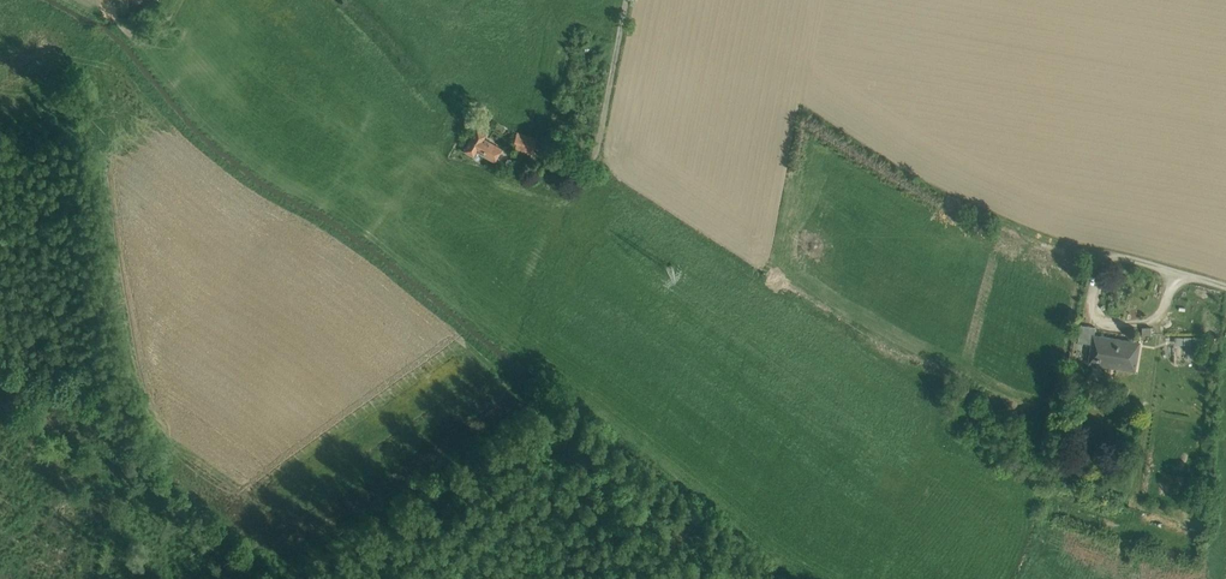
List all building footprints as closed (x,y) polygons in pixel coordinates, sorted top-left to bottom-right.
[(592,119),(595,107),(586,105),(584,117),(592,119)] [(485,134),(477,129),(464,150),(473,155),(476,151),(494,161),(502,148),(483,138),(485,134)] [(537,138),(517,132),(512,149),(532,155),(537,138)] [(1096,326),(1081,324),(1078,340),(1092,343),(1093,343),(1095,334),(1096,326)] [(1140,342),(1095,334),(1093,343),(1092,343),(1089,362),(1135,369),(1140,342)] [(1183,353),(1183,342),(1189,342),(1189,335),(1175,335),(1175,353),(1183,353)] [(1191,343),(1183,343),(1183,354),(1191,354),(1191,343)]
